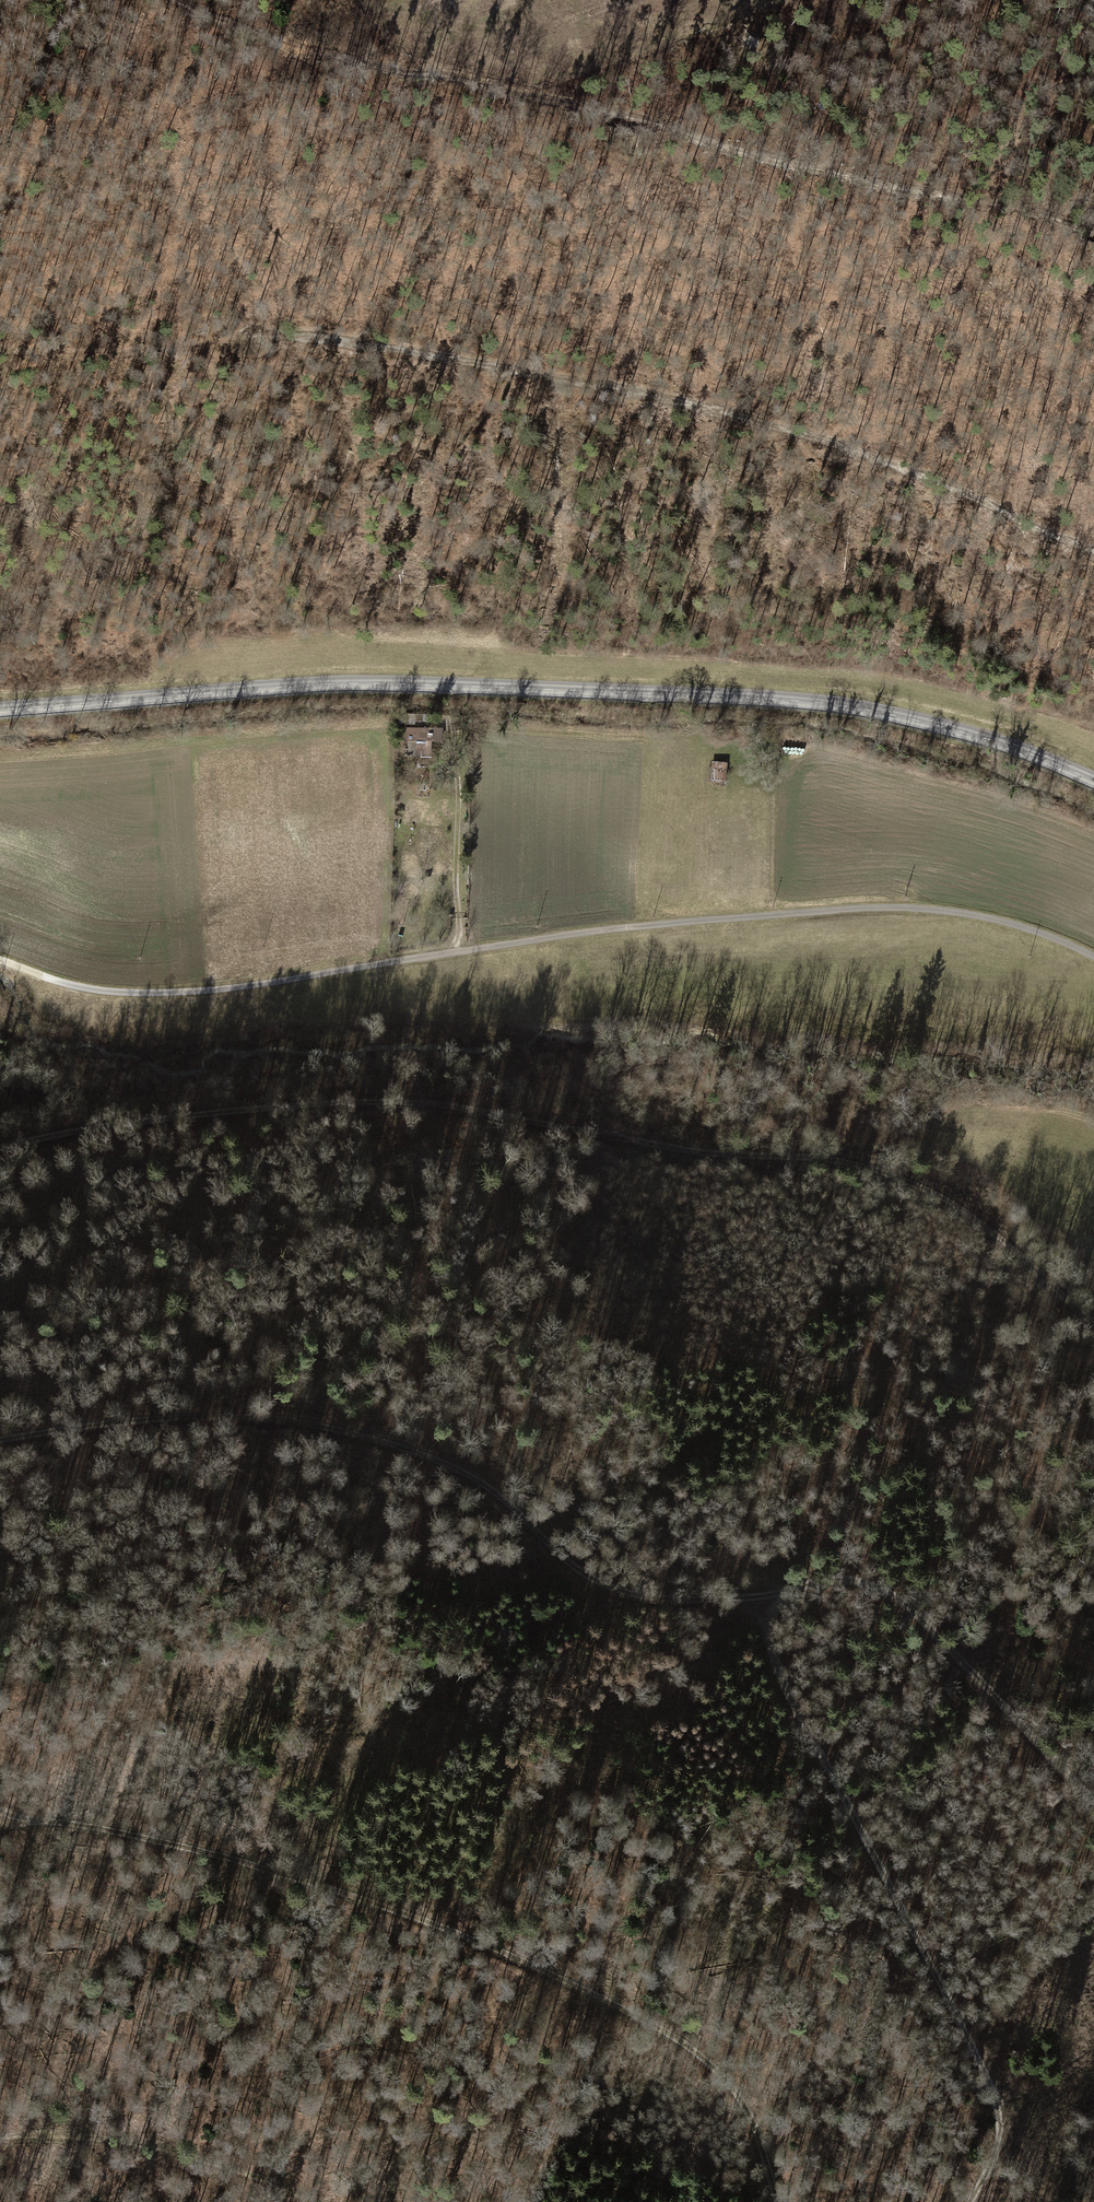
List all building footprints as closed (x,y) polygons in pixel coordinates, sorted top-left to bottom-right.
[(432,759),(433,726),(402,725),(402,741),(417,741),(417,758),(432,759)] [(729,783),(728,761),(713,762),(714,784),(729,783)]
